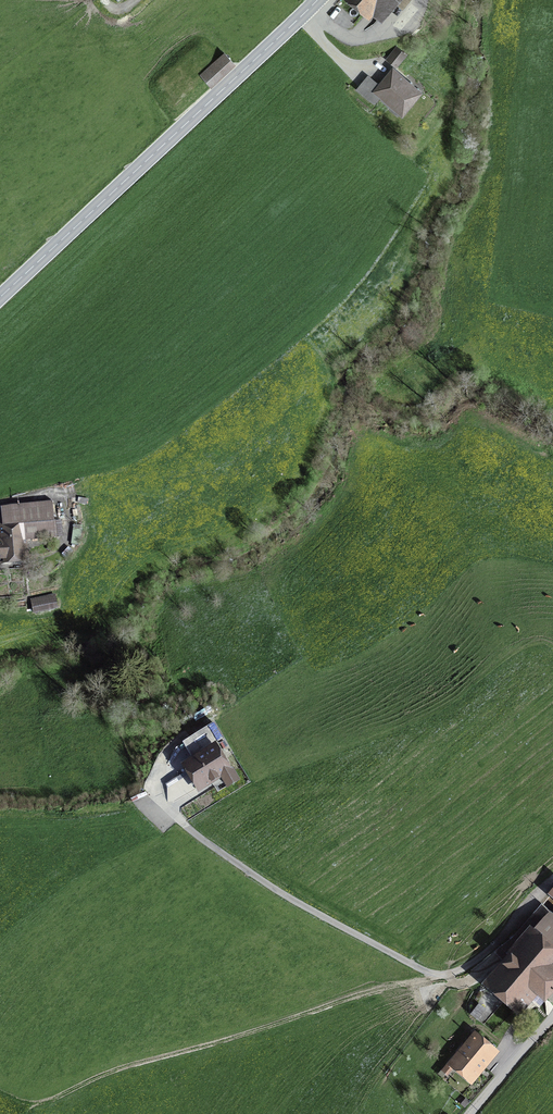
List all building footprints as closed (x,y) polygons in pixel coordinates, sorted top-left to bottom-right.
[(367,9),(369,6),(381,15),(394,0),(356,0),(367,9)] [(388,59),(396,65),(404,55),(396,48),(388,59)] [(201,75),(210,85),(233,62),(225,53),(201,75)] [(393,70),(380,85),(376,91),(402,112),(419,91),(393,70)] [(369,99),(376,91),(380,85),(368,76),(357,90),(369,99)] [(23,558),(21,539),(54,537),(51,504),(2,509),(4,526),(2,526),(4,541),(0,542),(0,561),(23,558)] [(31,600),(34,613),(57,608),(54,595),(31,600)] [(191,714),(178,724),(186,733),(198,722),(191,714)] [(197,760),(187,766),(199,785),(220,772),(229,786),(240,779),(231,765),(228,767),(223,759),(233,753),(214,723),(185,741),(197,760)] [(534,989),(545,999),(552,990),(552,919),(550,916),(491,984),(518,1008),(534,989)] [(479,1001),(472,1013),(485,1022),(493,1010),(479,1001)] [(479,1035),(454,1065),(471,1078),(496,1049),(479,1035)]
